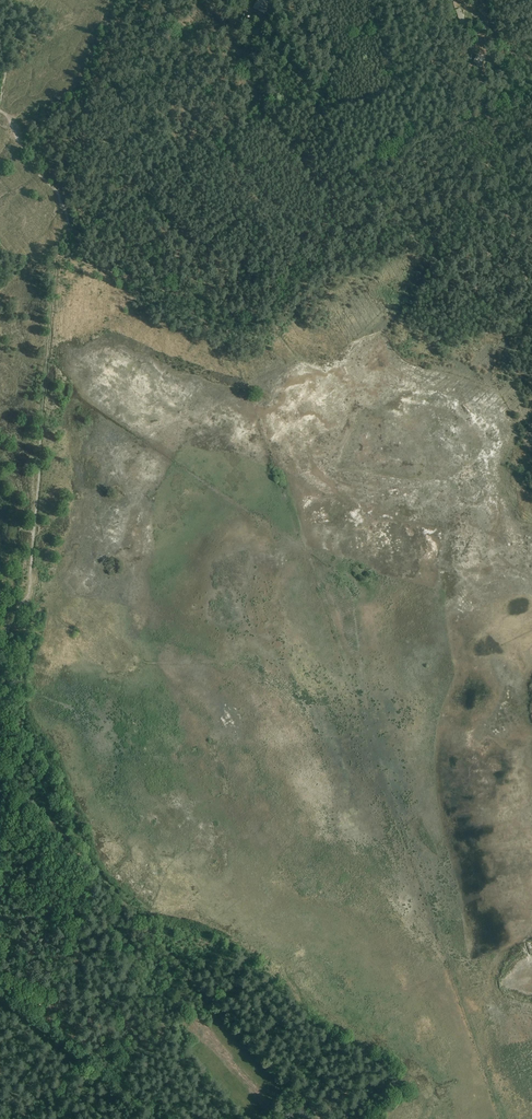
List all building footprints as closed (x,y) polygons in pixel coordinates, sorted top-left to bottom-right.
[(269,1),(267,0),(258,0),(254,8),(258,10),(260,7),(265,10),(269,1)] [(477,55),(475,60),(482,64),(485,59),(477,55)]
